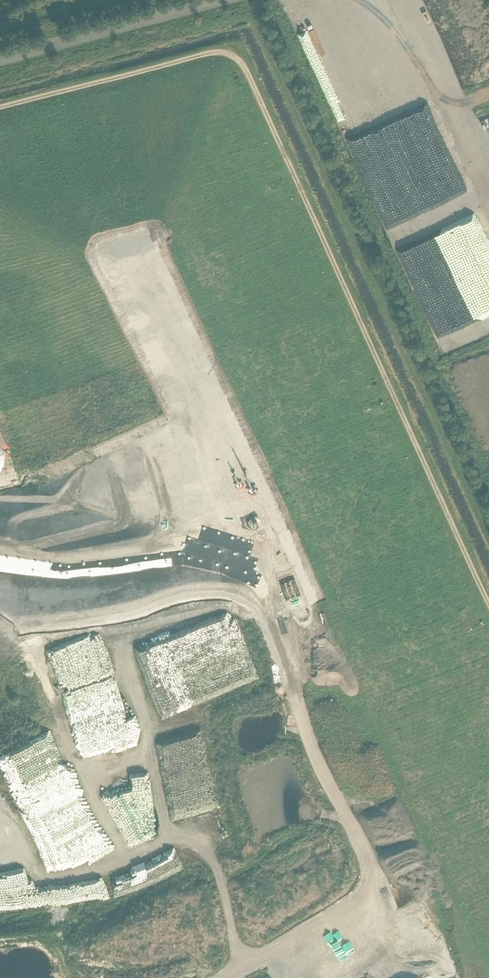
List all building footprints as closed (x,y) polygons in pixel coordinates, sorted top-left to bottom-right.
[(36,823),(44,855),(65,850),(63,841),(48,845),(45,831),(51,830),(50,825),(55,823),(54,818),(36,823)]
